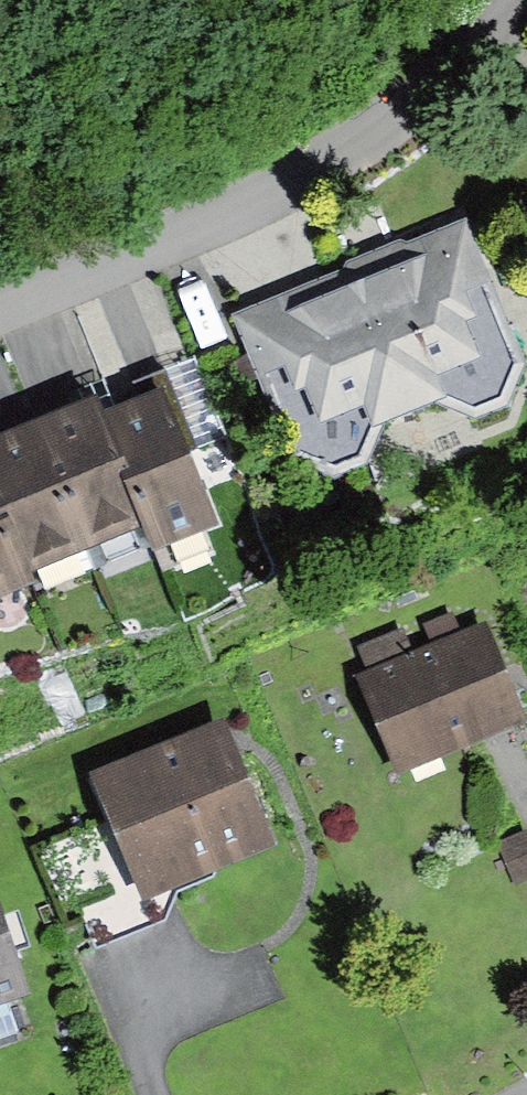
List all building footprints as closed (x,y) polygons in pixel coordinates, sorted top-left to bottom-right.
[(467,222),(231,318),(292,462),(330,483),(366,464),(375,434),(443,407),(474,421),(510,405),(523,362),(467,222)] [(219,532),(164,396),(103,420),(149,533),(158,557),(219,532)] [(90,557),(149,533),(103,420),(96,404),(39,427),(90,557)] [(39,427),(0,442),(0,526),(21,584),(90,557),(39,427)] [(0,526),(0,603),(25,594),(21,584),(0,526)] [(367,677),(356,681),(398,781),(526,729),(486,631),(415,660),(403,632),(356,652),(367,677)] [(225,727),(90,781),(125,862),(143,910),(176,898),(278,857),(225,727)] [(499,849),(512,891),(526,886),(526,840),(499,849)] [(23,1028),(16,1009),(36,1003),(0,894),(0,1035),(23,1028)]
